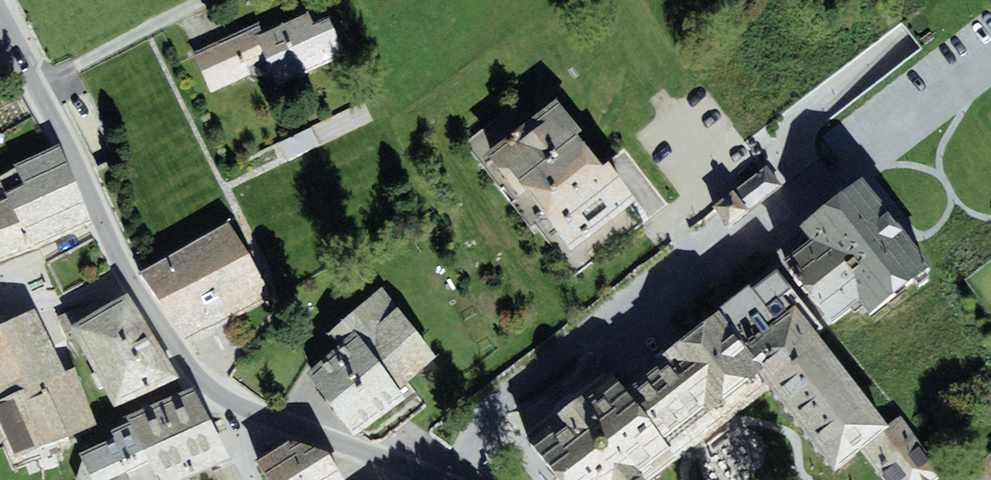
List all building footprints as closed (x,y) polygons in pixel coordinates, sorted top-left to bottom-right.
[(328,15),(313,22),(308,11),(262,32),(258,22),(192,52),(211,92),(251,74),(247,66),(266,57),(278,85),(346,54),(328,15)] [(555,96),(488,150),(569,251),(638,197),(608,160),(602,164),(577,132),(582,129),(555,96)] [(34,251),(95,222),(59,144),(15,164),(24,183),(6,191),(8,195),(0,199),(0,263),(34,251)] [(764,166),(733,190),(749,209),(781,184),(766,164),(764,166)] [(800,224),(811,238),(860,300),(869,312),(932,263),(863,175),(800,224)] [(228,219),(140,270),(183,344),(271,293),(228,219)] [(832,321),(860,300),(811,238),(783,259),(832,321)] [(525,435),(559,479),(651,479),(679,459),(774,388),(834,469),(861,449),(884,479),(938,479),(945,475),(900,414),(888,423),(819,331),(824,327),(779,268),(753,287),(749,282),(714,308),(717,313),(622,383),(612,370),(525,435)] [(368,425),(405,396),(399,388),(438,356),(382,287),(327,332),(338,346),(304,373),(355,436),(368,425)] [(181,378),(127,291),(102,306),(98,299),(57,316),(65,333),(73,330),(115,408),(181,378)] [(0,324),(0,424),(14,458),(98,422),(74,367),(64,371),(37,308),(0,324)] [(229,458),(194,384),(127,416),(129,421),(111,429),(114,436),(79,452),(83,460),(75,478),(76,479),(182,479),(229,458)] [(256,458),(269,479),(346,479),(329,452),(289,438),(256,458)] [(978,461),(990,476),(990,449),(978,461)]
